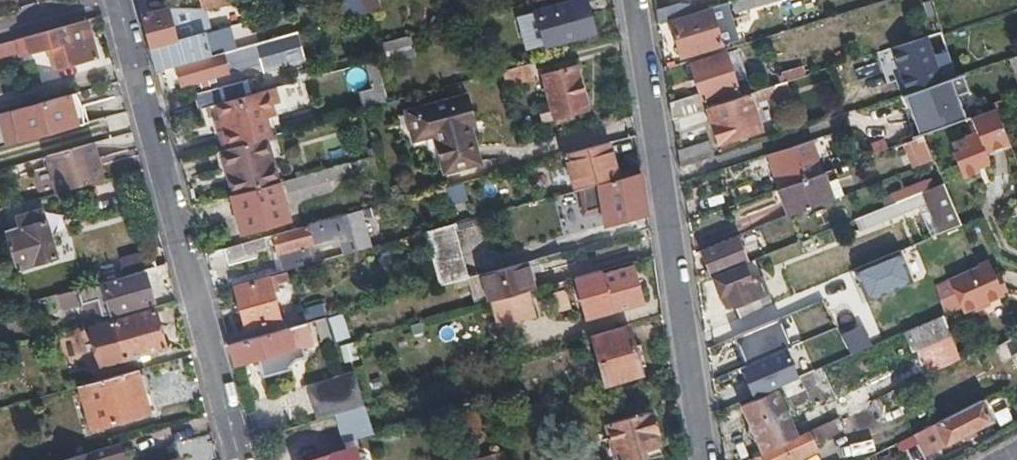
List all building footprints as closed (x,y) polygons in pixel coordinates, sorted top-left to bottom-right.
[(204,11),(230,4),(229,0),(200,0),(204,11)] [(363,14),(364,13),(367,12),(376,9),(374,0),(359,0),(363,14)] [(535,11),(543,44),(590,31),(583,0),(573,0),(535,11)] [(691,18),(671,24),(681,61),(720,48),(712,24),(755,11),(752,0),(751,0),(747,1),(691,18)] [(678,8),(656,14),(658,28),(671,24),(691,18),(690,12),(678,8)] [(141,17),(150,49),(203,35),(212,33),(205,12),(168,10),(141,17)] [(87,19),(0,41),(0,57),(18,52),(19,55),(51,47),(57,68),(97,57),(87,19)] [(943,40),(939,30),(921,36),(924,46),(943,40)] [(263,64),(260,64),(262,72),(302,61),(295,32),(257,43),(263,64)] [(203,35),(150,49),(151,52),(156,71),(163,68),(209,56),(203,35)] [(407,58),(401,38),(373,46),(375,52),(379,66),(407,58)] [(209,56),(163,68),(168,89),(198,81),(206,79),(260,64),(263,64),(257,43),(209,56)] [(922,84),(934,80),(923,49),(916,50),(914,45),(906,48),(907,54),(895,58),(905,90),(922,84)] [(736,51),(724,54),(733,81),(745,77),(736,51)] [(1004,57),(1016,90),(1016,89),(1016,53),(1004,57)] [(669,102),(671,119),(706,107),(738,96),(733,81),(724,54),(688,64),(698,92),(669,102)] [(530,62),(506,69),(509,84),(534,77),(530,62)] [(572,64),(541,72),(549,101),(536,105),(540,119),(584,107),(572,64)] [(808,82),(806,74),(754,91),(757,100),(808,82)] [(960,117),(946,79),(902,95),(913,119),(905,123),(910,136),(923,132),(960,117)] [(193,96),(197,110),(216,105),(246,97),(242,82),(193,96)] [(220,148),(221,152),(268,139),(268,135),(269,135),(264,117),(283,111),(276,88),(246,97),(216,105),(223,129),(217,130),(223,148),(220,148)] [(74,92),(69,94),(0,113),(0,145),(5,144),(78,124),(82,123),(74,92)] [(706,107),(718,142),(759,128),(746,93),(738,96),(706,107)] [(467,95),(407,113),(415,140),(437,134),(446,170),(477,162),(467,124),(474,122),(467,95)] [(1008,144),(994,108),(970,116),(975,131),(964,135),(967,145),(951,151),(960,176),(978,171),(975,163),(987,159),(984,153),(1008,144)] [(923,132),(910,136),(899,140),(904,152),(927,143),(923,132)] [(806,138),(766,152),(778,187),(818,172),(806,138)] [(233,195),(278,183),(279,182),(268,139),(221,152),(233,195)] [(675,149),(678,167),(703,159),(709,157),(706,146),(704,139),(675,149)] [(867,143),(870,152),(884,146),(881,139),(875,142),(873,140),(867,143)] [(56,191),(105,177),(96,140),(46,155),(56,191)] [(616,175),(606,142),(563,155),(572,188),(616,175)] [(904,152),(910,168),(933,158),(927,143),(904,152)] [(356,173),(353,161),(284,181),(287,192),(356,173)] [(818,172),(778,187),(788,215),(829,200),(822,182),(818,172)] [(605,228),(645,217),(638,173),(597,184),(605,228)] [(822,182),(829,200),(835,197),(840,195),(834,177),(822,182)] [(922,190),(927,200),(938,231),(958,223),(942,182),(922,190)] [(233,195),(231,196),(242,234),(288,223),(278,183),(233,195)] [(465,200),(460,184),(443,188),(446,205),(465,200)] [(922,190),(852,219),(856,229),(927,200),(922,190)] [(573,204),(570,191),(552,197),(555,210),(573,204)] [(0,214),(0,219),(6,241),(10,256),(14,266),(54,255),(45,222),(41,223),(36,205),(0,214)] [(358,212),(344,216),(355,252),(368,248),(358,212)] [(272,236),(282,273),(310,265),(305,247),(338,238),(344,255),(355,252),(344,216),(272,236)] [(958,223),(938,231),(955,274),(974,266),(960,230),(958,223)] [(435,287),(460,280),(445,226),(420,233),(435,287)] [(926,236),(873,259),(878,272),(932,250),(926,236)] [(735,238),(701,252),(711,273),(744,260),(735,238)] [(249,243),(226,250),(230,265),(254,258),(249,243)] [(145,268),(156,264),(152,251),(122,260),(127,273),(145,268)] [(524,292),(531,290),(524,262),(480,274),(488,302),(489,302),(524,292)] [(983,262),(974,266),(955,274),(930,285),(935,294),(935,295),(943,314),(955,308),(959,315),(999,299),(998,295),(1001,291),(994,275),(990,278),(983,262)] [(731,304),(737,316),(772,302),(759,275),(749,280),(743,265),(713,277),(725,308),(731,304)] [(631,267),(600,277),(611,312),(641,304),(631,267)] [(153,300),(145,268),(127,273),(49,295),(53,306),(61,305),(62,307),(98,297),(103,314),(153,300)] [(600,277),(599,271),(574,278),(585,320),(611,312),(600,277)] [(282,276),(237,289),(246,330),(279,322),(273,294),(278,293),(278,287),(284,284),(282,276)] [(531,318),(524,292),(489,302),(496,327),(531,318)] [(937,316),(943,314),(935,295),(929,297),(937,316)] [(792,339),(831,326),(823,301),(784,314),(792,339)] [(322,303),(299,310),(302,322),(325,315),(322,303)] [(156,308),(114,320),(88,327),(99,364),(124,357),(166,346),(156,308)] [(326,317),(333,341),(349,336),(342,313),(326,317)] [(957,349),(943,314),(937,316),(905,330),(912,347),(933,338),(941,356),(957,349)] [(326,319),(314,322),(320,344),(332,340),(326,319)] [(848,353),(870,344),(860,323),(839,332),(848,353)] [(307,324),(229,346),(234,368),(254,362),(252,356),(260,354),(266,378),(293,370),(292,366),(296,361),(307,358),(304,348),(312,345),(307,324)] [(626,328),(591,338),(605,391),(624,386),(623,380),(639,375),(626,328)] [(742,351),(748,363),(787,347),(792,344),(794,344),(787,331),(742,351)] [(817,333),(803,340),(807,348),(821,342),(817,333)] [(919,364),(941,356),(933,338),(912,347),(919,364)] [(354,341),(339,343),(342,361),(357,359),(354,341)] [(756,380),(714,398),(716,411),(759,392),(759,387),(797,370),(787,347),(748,363),(756,380)] [(820,366),(781,383),(786,396),(808,387),(814,401),(831,392),(820,366)] [(150,409),(138,367),(80,383),(92,426),(150,409)] [(336,416),(364,408),(363,404),(355,374),(342,378),(308,388),(317,422),(336,416)] [(753,428),(758,439),(792,425),(776,390),(743,405),(750,420),(747,422),(745,425),(748,428),(751,430),(753,428)] [(994,419),(984,399),(938,422),(949,442),(994,419)] [(373,437),(372,433),(371,433),(364,408),(336,416),(344,445),(373,437)] [(603,424),(614,459),(641,459),(659,455),(648,411),(603,424)] [(806,432),(812,443),(840,430),(835,418),(806,432)] [(758,439),(764,451),(797,436),(792,425),(758,439)] [(748,459),(749,459),(794,459),(815,450),(812,443),(806,432),(797,436),(764,451),(748,459)] [(853,455),(877,445),(873,434),(849,443),(853,455)] [(123,439),(60,458),(61,459),(115,459),(128,456),(123,439)] [(364,455),(360,454),(357,454),(353,450),(318,459),(365,459),(364,455)]
